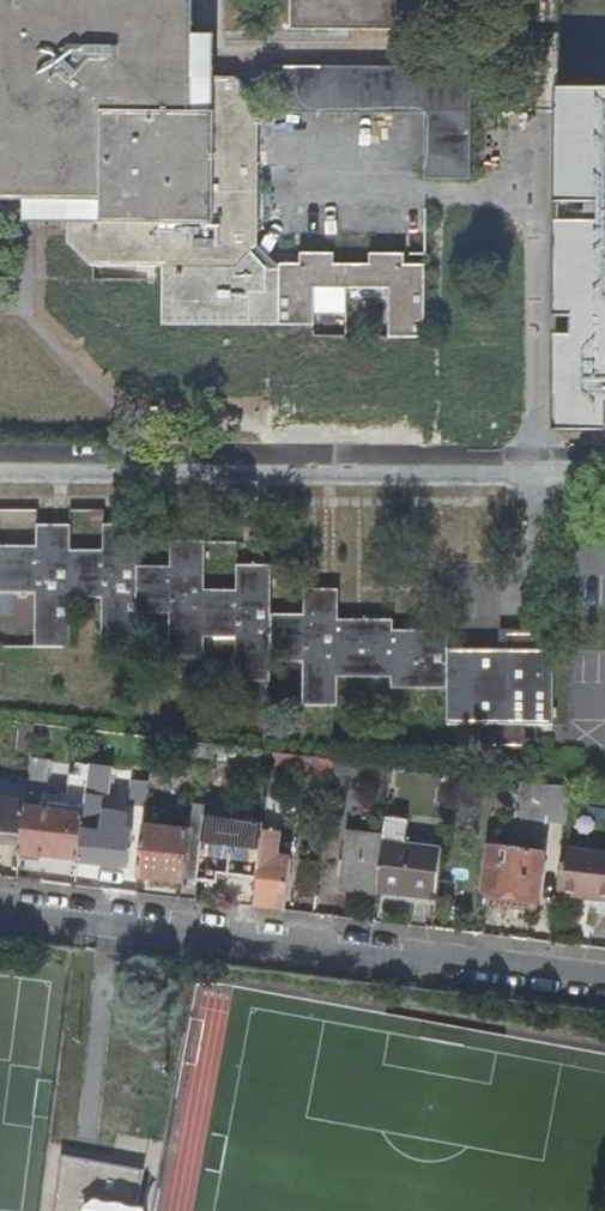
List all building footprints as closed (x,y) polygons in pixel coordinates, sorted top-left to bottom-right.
[(69,195),(69,236),(69,240),(91,262),(162,264),(162,321),(281,321),(281,269),(270,269),(252,249),(259,240),(261,97),(238,73),(195,73),(196,0),(0,0),(0,195),(69,195)] [(291,25),(399,26),(399,0),(291,0),(291,25)] [(276,63),(276,109),(348,110),(428,110),(428,175),(472,175),(473,64),(276,63)] [(559,80),(555,424),(604,424),(604,80),(559,80)] [(301,259),(281,260),(281,269),(281,321),(316,322),(317,285),(389,286),(390,333),(426,334),(427,261),(406,261),(406,249),(371,249),(371,260),(337,260),(337,249),(301,249),(301,259)] [(451,647),(451,630),(415,629),(413,629),(397,629),(397,618),(362,618),(357,618),(342,618),(342,588),(335,587),(327,587),(306,588),(306,613),(274,613),(274,564),(238,564),(238,588),(208,588),(207,540),(173,540),(172,564),(140,564),(140,524),(105,524),(104,549),(74,548),(74,524),(57,524),(39,524),(39,545),(0,545),(0,592),(36,592),(37,645),(72,645),(73,597),(104,598),(104,640),(139,640),(140,612),(172,612),(171,656),(207,656),(207,636),(238,637),(237,680),(273,681),(273,660),(306,661),(305,705),(341,705),(342,676),(393,676),(393,686),(450,686),(450,722),(556,723),(556,648),(516,648),(451,647)] [(113,767),(93,764),(81,861),(129,867),(133,828),(128,827),(130,813),(104,810),(105,796),(110,797),(113,767)] [(151,782),(131,780),(129,801),(149,802),(151,782)] [(569,818),(572,786),(524,780),(521,813),(569,818)] [(269,907),(287,909),(292,858),(279,856),(286,796),(270,794),(266,824),(261,865),(257,905),(269,907)] [(23,838),(27,808),(28,799),(0,797),(0,836),(23,838)] [(191,831),(146,825),(140,877),(186,881),(186,877),(200,879),(207,817),(208,805),(195,804),(191,831)] [(79,863),(82,813),(27,808),(23,838),(23,858),(79,863)] [(207,817),(200,879),(220,881),(221,873),(245,876),(246,863),(261,865),(266,824),(207,817)] [(386,819),(379,893),(438,899),(444,846),(406,842),(409,821),(386,819)] [(351,832),(347,860),(346,874),(344,888),(376,892),(382,835),(351,832)] [(490,844),(482,902),(539,910),(547,852),(490,844)] [(559,902),(604,908),(604,851),(565,847),(559,902)] [(55,1210),(139,1210),(145,1171),(63,1158),(55,1210)]
